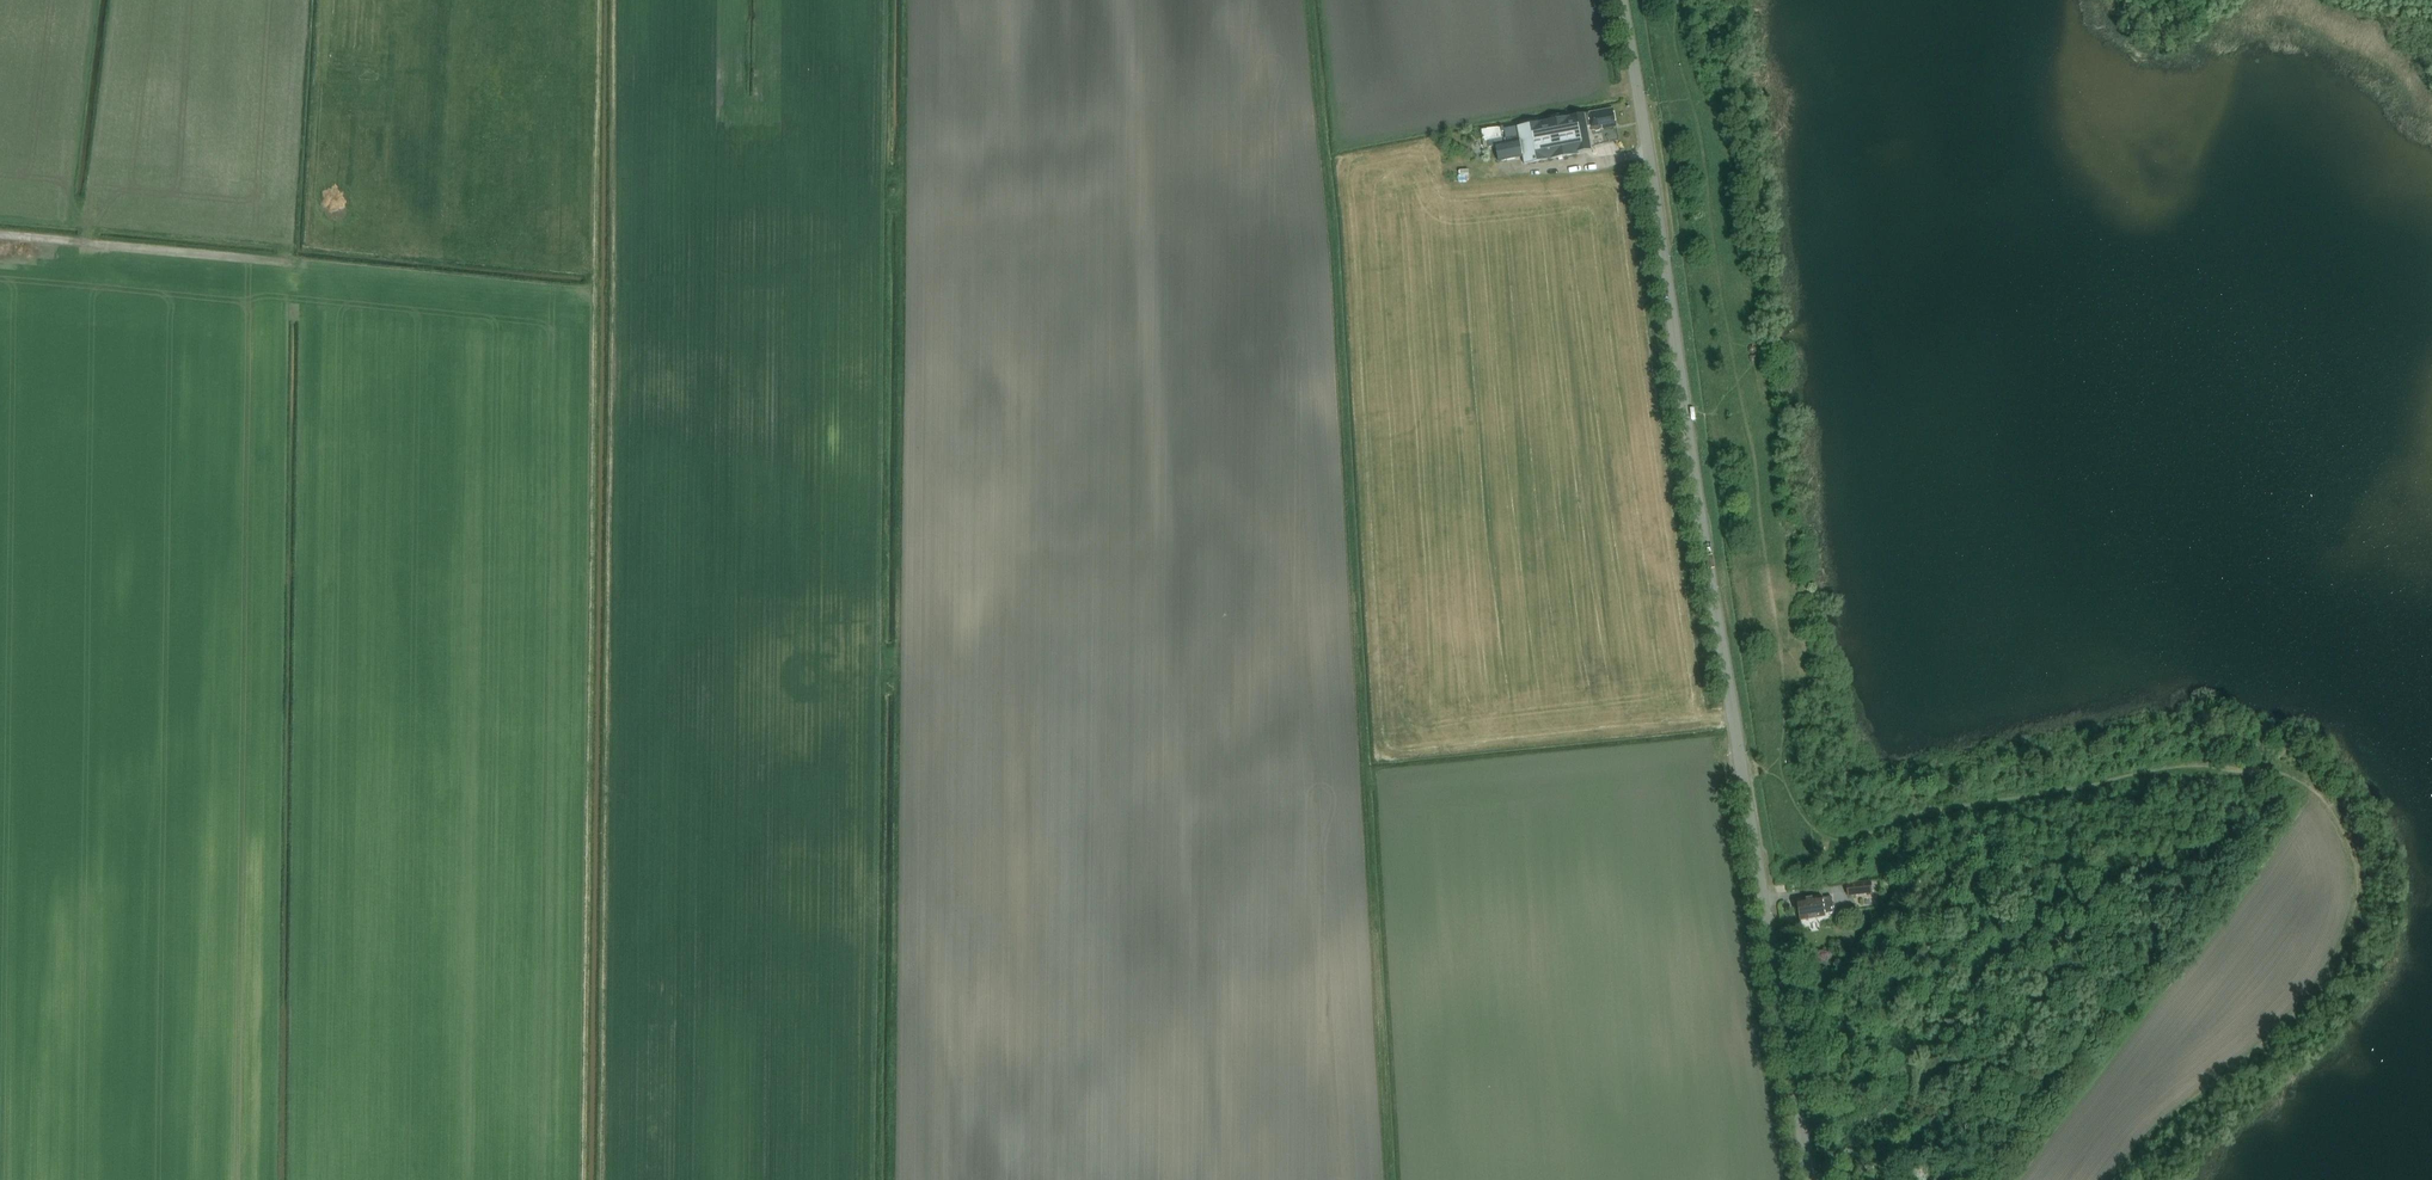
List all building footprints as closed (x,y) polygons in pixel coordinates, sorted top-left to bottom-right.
[(1544,122),(1517,126),(1523,159),(1524,164),(1578,154),(1578,152),(1591,149),(1591,146),(1588,136),(1587,127),(1591,126),(1592,131),(1594,131),(1596,132),(1600,131),(1601,129),(1616,126),(1613,109),(1565,118),(1544,122)] [(1518,137),(1516,126),(1503,129),(1505,140),(1518,137)] [(1495,147),(1498,164),(1522,160),(1519,142),(1495,147)] [(1877,889),(1876,881),(1847,884),(1848,896),(1853,896),(1854,906),(1871,905),(1869,895),(1873,894),(1872,889),(1877,889)] [(1834,912),(1831,897),(1822,898),(1822,896),(1797,900),(1800,921),(1825,916),(1825,914),(1834,912)]
